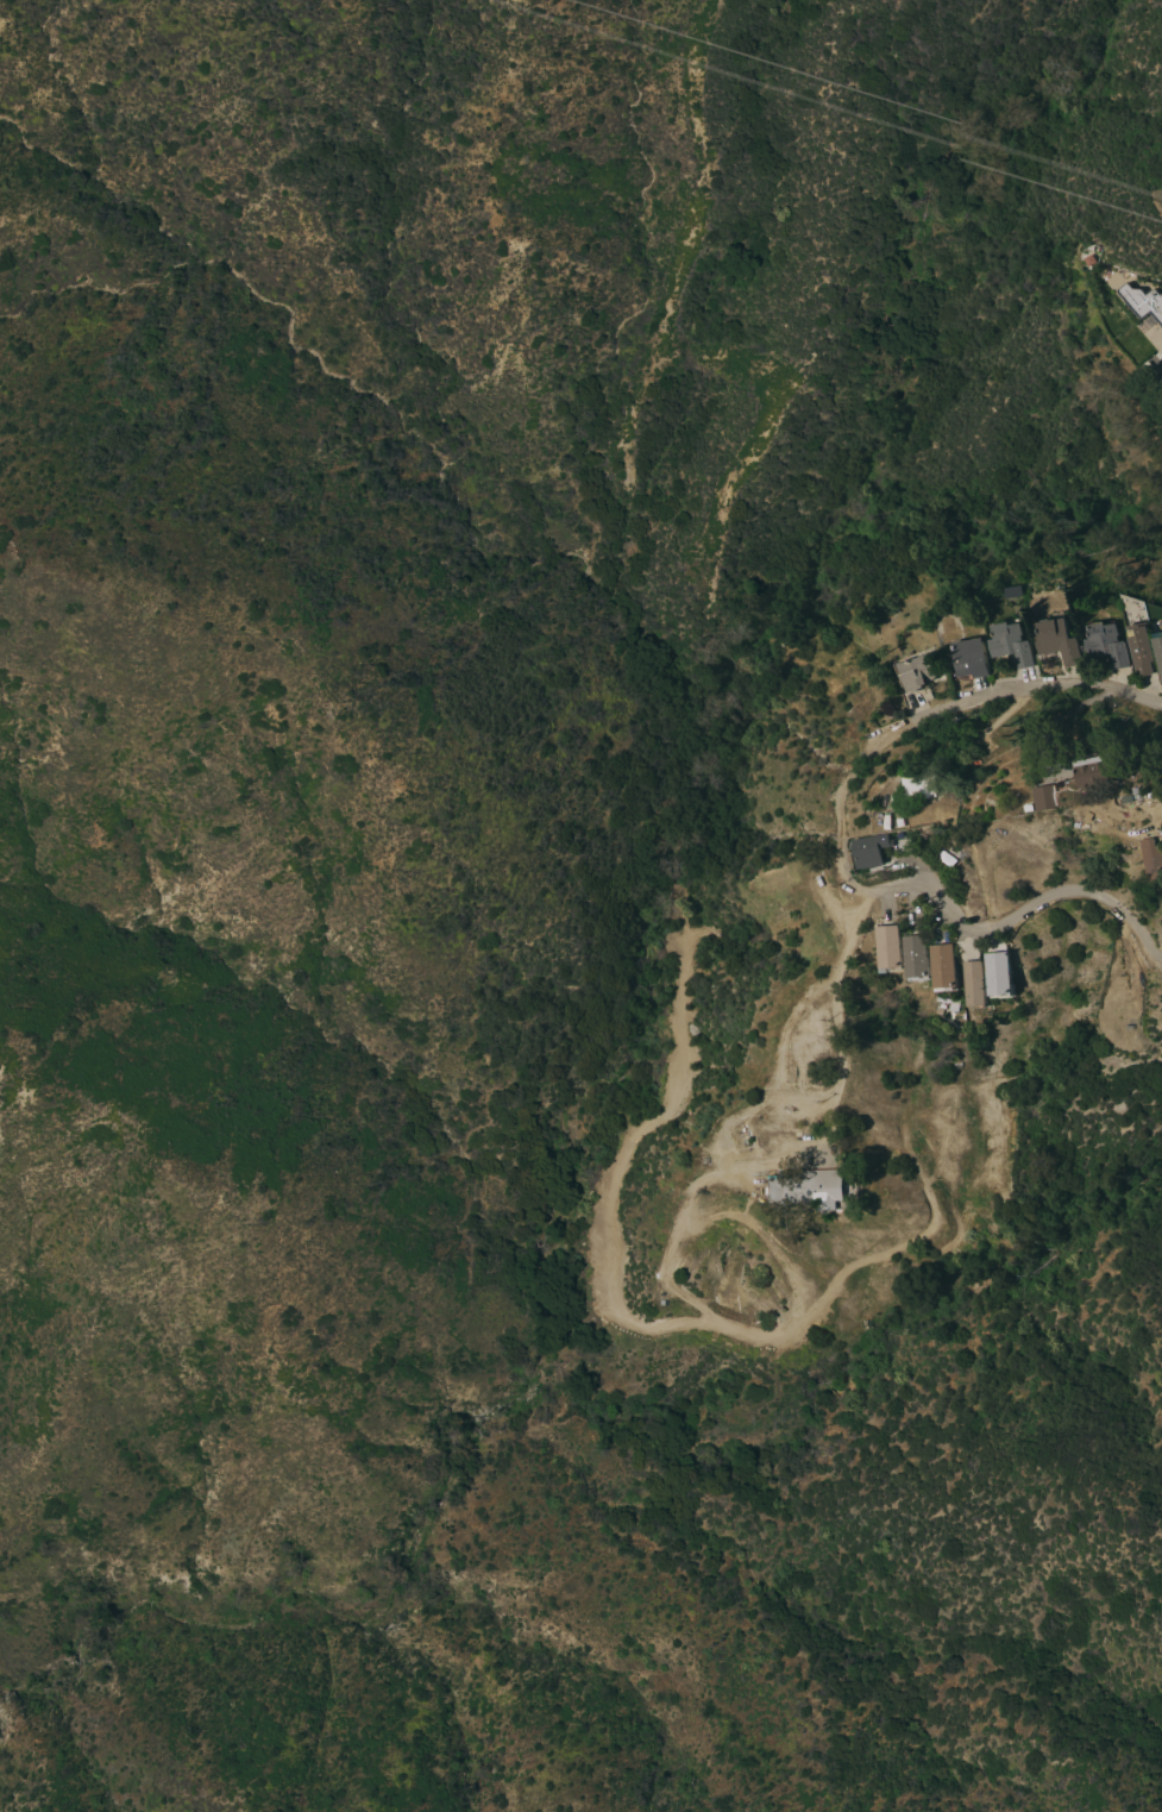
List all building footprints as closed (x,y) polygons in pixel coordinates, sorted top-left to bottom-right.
[(1149,312),(1161,329),(1161,299),(1153,288),(1138,300),(1112,267),(1102,275),(1137,322),(1149,312)] [(1082,665),(1064,667),(1062,651),(1039,656),(1039,654),(1036,637),(1041,637),(1038,623),(1067,617),(1070,639),(1078,638),(1082,665)] [(990,640),(995,639),(993,625),(1010,622),(1010,626),(1022,623),(1024,635),(1022,635),(1023,641),(1030,640),(1035,666),(1018,670),(1016,654),(993,658),(990,640)] [(1130,666),(1113,670),(1111,654),(1095,657),(1094,654),(1087,656),(1085,640),(1091,639),(1088,626),(1089,626),(1089,625),(1104,622),(1104,623),(1105,623),(1106,626),(1117,623),(1119,635),(1118,637),(1119,642),(1125,641),(1130,666)] [(1137,678),(1129,638),(1131,637),(1130,631),(1128,631),(1128,627),(1148,622),(1155,662),(1151,662),(1154,675),(1137,678)] [(1155,634),(1161,633),(1161,685),(1154,639),(1156,639),(1155,634)] [(959,677),(953,647),(951,648),(950,644),(953,644),(982,638),(988,676),(974,678),(973,675),(959,677)] [(921,689),(922,691),(917,692),(916,691),(911,694),(909,686),(906,688),(903,681),(906,679),(905,677),(902,678),(897,665),(909,660),(909,662),(929,653),(938,677),(936,678),(936,679),(930,683),(930,684),(924,686),(925,688),(921,689)] [(1114,754),(1119,782),(1085,789),(1081,771),(1079,761),(1114,754)] [(913,784),(912,778),(944,777),(946,797),(940,797),(940,798),(931,798),(931,800),(915,801),(913,784)] [(1038,788),(1060,785),(1061,785),(1064,808),(1043,811),(1038,788)] [(899,834),(900,841),(904,840),(905,846),(891,848),(894,865),(869,869),(865,840),(899,834)] [(1160,838),(1161,847),(1161,884),(1154,885),(1145,840),(1160,838)] [(885,927),(906,926),(911,967),(910,967),(910,971),(899,972),(900,973),(891,973),(890,973),(888,968),(885,927)] [(912,936),(934,935),(937,977),(936,977),(936,980),(917,982),(916,978),(915,978),(912,936)] [(938,946),(960,943),(963,987),(962,987),(962,990),(943,991),(943,989),(942,989),(938,946)] [(1016,995),(1015,995),(1015,997),(1005,998),(1004,998),(995,998),(995,996),(994,996),(991,953),(1012,952),(1016,995)] [(991,1005),(990,1005),(990,1008),(975,1009),(975,1007),(973,1007),(969,963),(987,961),(991,1005)] [(938,1014),(941,1007),(947,1008),(944,1015),(938,1014)] [(775,1179),(804,1178),(804,1171),(848,1170),(849,1200),(842,1200),(842,1210),(825,1210),(825,1202),(796,1203),(796,1206),(787,1206),(787,1204),(781,1204),(775,1197),(775,1179)]
